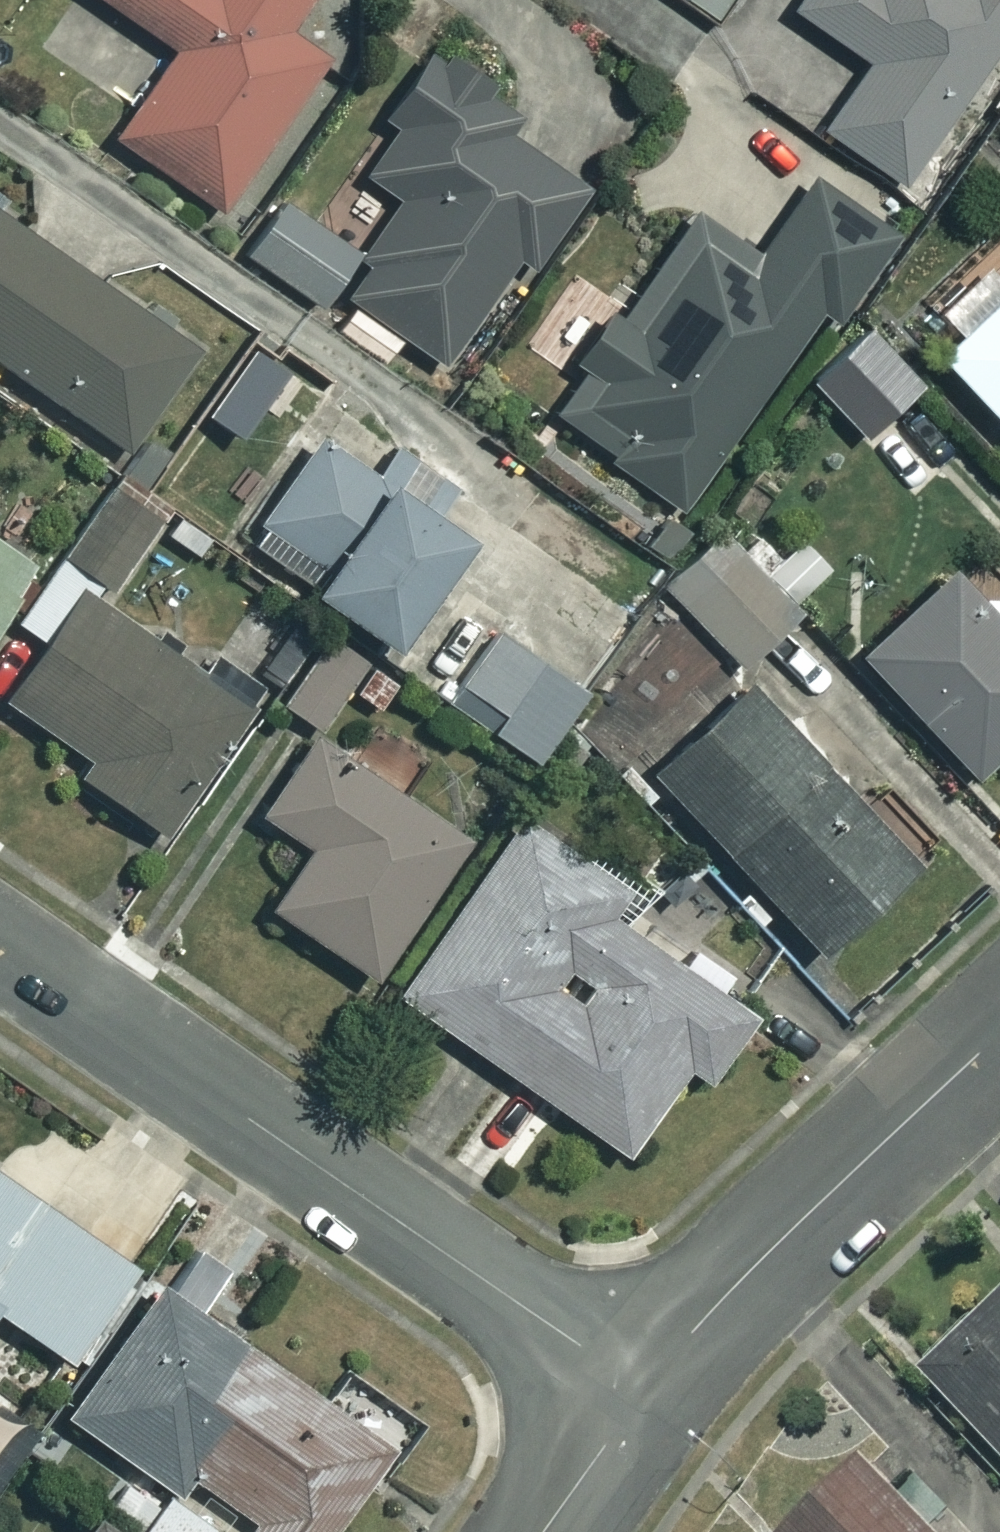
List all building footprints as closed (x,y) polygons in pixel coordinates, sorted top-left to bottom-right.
[(171,45),(110,136),(218,209),(322,55),(281,28),(300,0),(105,0),(171,45)] [(792,8),(864,57),(818,125),(899,180),(999,29),(999,0),(797,0),(792,8)] [(423,65),(403,52),(370,103),(393,117),(358,171),(398,196),(334,295),(350,305),(333,331),(383,364),(400,337),(442,364),(514,252),(532,263),(583,184),(478,116),(496,90),(433,50),(423,65)] [(985,97),(999,114),(999,83),(985,97)] [(891,232),(811,174),(745,266),(685,222),(616,317),(575,287),(549,324),(593,356),(551,414),(675,504),(819,305),(831,314),(891,232)] [(356,241),(281,191),(239,255),(314,304),(356,241)] [(0,213),(0,360),(122,445),(190,346),(0,213)] [(990,267),(982,259),(932,306),(953,328),(930,349),(999,423),(999,257),(990,267)] [(916,377),(860,321),(804,377),(860,433),(916,377)] [(461,520),(326,425),(245,539),(381,634),(461,520)] [(157,505),(111,472),(59,547),(105,579),(157,505)] [(658,583),(736,661),(829,569),(795,535),(776,555),(755,534),(736,553),(713,529),(658,583)] [(30,559),(0,538),(0,602),(30,559)] [(39,638),(0,696),(0,697),(83,753),(72,769),(162,830),(248,702),(88,595),(96,583),(52,553),(9,617),(39,638)] [(945,568),(856,651),(967,770),(999,740),(999,615),(994,620),(945,568)] [(572,677),(493,627),(447,699),(526,750),(572,677)] [(908,859),(738,679),(643,768),(813,948),(908,859)] [(455,833),(309,738),(260,813),(305,842),(264,904),(366,970),(455,833)] [(625,887),(516,810),(391,988),(615,1146),(677,1058),(698,1073),(748,1003),(611,907),(625,887)] [(0,1172),(0,1311),(64,1354),(129,1259),(0,1172)] [(151,1276),(58,1410),(174,1490),(186,1472),(252,1518),(243,1531),(326,1531),(390,1441),(151,1276)] [(927,1369),(999,1449),(999,1302),(927,1369)] [(862,1457),(784,1531),(934,1531),(862,1457)] [(88,1507),(70,1531),(123,1531),(88,1507)]
